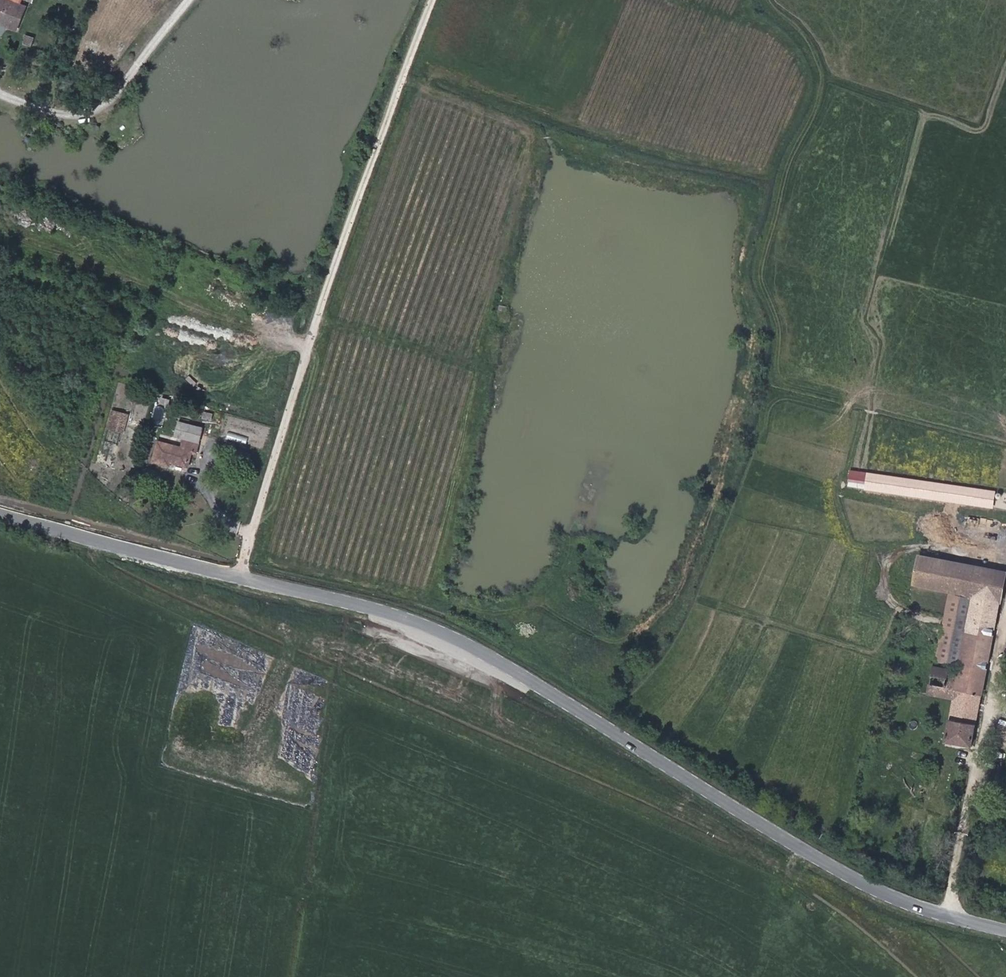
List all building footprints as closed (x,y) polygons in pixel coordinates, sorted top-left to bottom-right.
[(3,39),(10,42),(18,19),(0,12),(0,34),(4,36),(3,39)] [(118,430),(118,424),(127,424),(127,411),(109,411),(109,431),(118,430)] [(167,467),(185,472),(190,456),(195,457),(200,440),(176,434),(172,448),(181,451),(180,453),(156,447),(151,466),(167,471),(167,467)] [(1005,529),(1005,520),(966,511),(964,522),(958,521),(957,529),(962,530),(961,537),(994,544),(1004,546),(1005,529)] [(991,560),(994,544),(961,537),(958,553),(991,560)] [(922,554),(912,589),(951,597),(932,700),(954,704),(946,748),(974,754),(993,659),(1005,590),(1005,573),(998,569),(922,554)]
